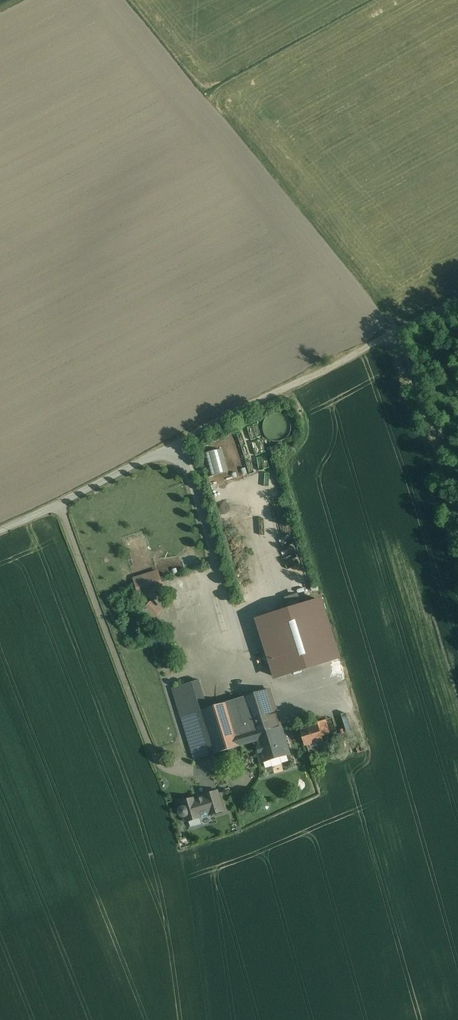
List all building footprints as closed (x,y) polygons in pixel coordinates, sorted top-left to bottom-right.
[(205,450),(210,461),(216,458),(211,447),(205,450)] [(288,541),(292,534),(287,532),(280,543),(286,546),(280,555),(287,559),(295,546),(288,541)] [(157,570),(131,576),(135,592),(161,587),(157,570)] [(325,600),(258,622),(277,681),(344,659),(325,600)] [(254,743),(241,698),(207,708),(199,680),(173,688),(195,760),(254,743)] [(291,754),(272,689),(241,698),(254,743),(260,763),(291,754)] [(302,730),(306,745),(324,740),(319,725),(302,730)] [(179,802),(185,823),(225,812),(219,791),(203,795),(204,797),(197,799),(196,797),(179,802)]
